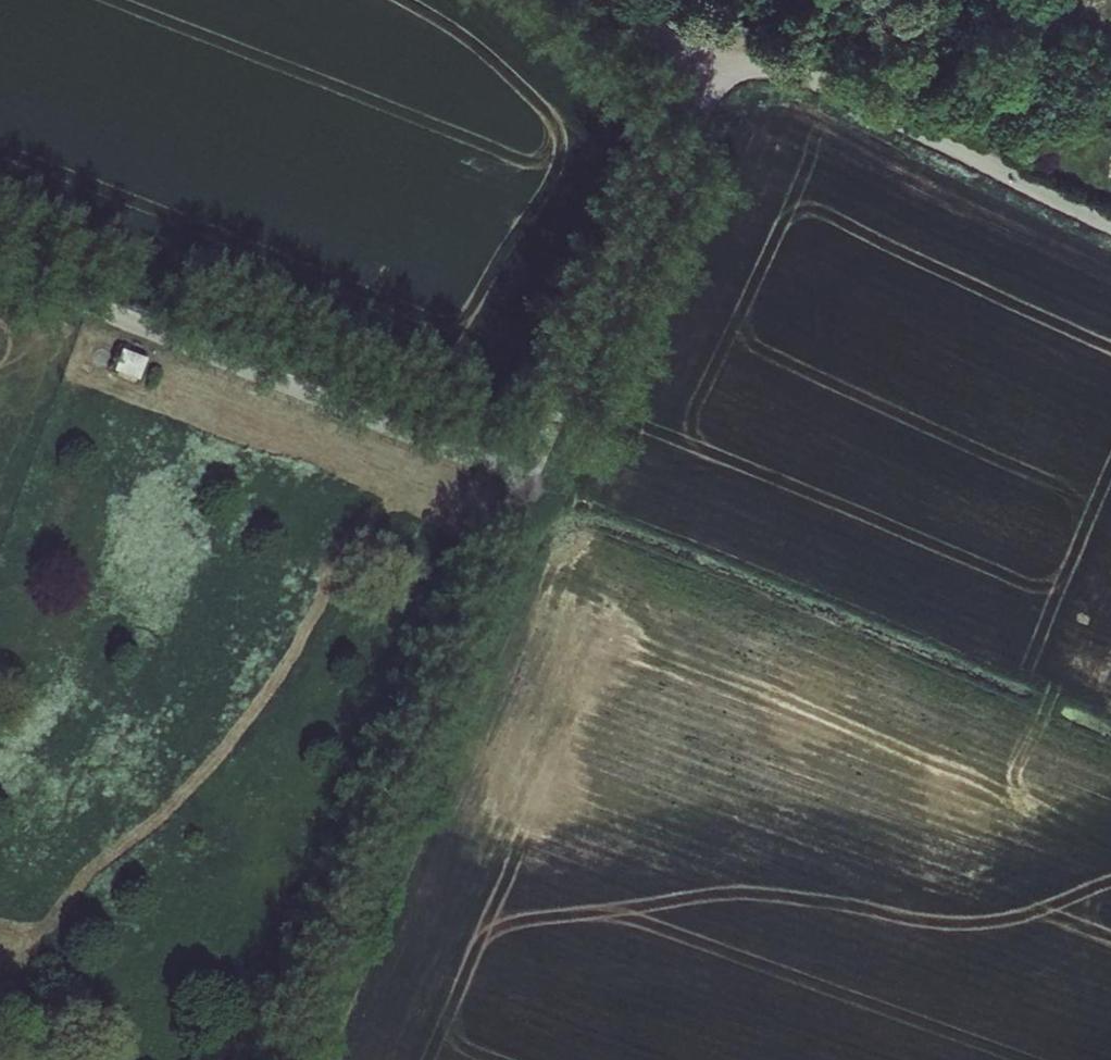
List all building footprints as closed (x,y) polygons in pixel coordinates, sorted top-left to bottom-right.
[(138,381),(144,360),(118,353),(113,374),(138,381)]
